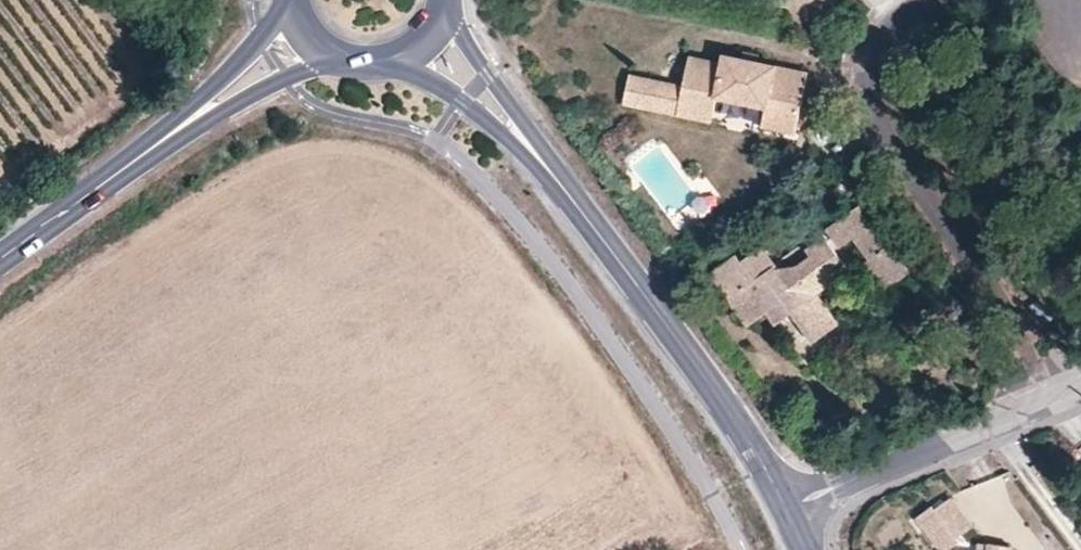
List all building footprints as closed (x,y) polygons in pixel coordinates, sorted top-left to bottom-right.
[(744,54),(742,63),(757,66),(759,57),(744,54)] [(682,89),(659,85),(653,113),(677,118),(680,108),(715,114),(718,100),(767,110),(769,106),(797,112),(804,74),(757,66),(742,63),(724,59),(721,66),(689,60),(682,89)] [(653,113),(659,85),(629,79),(624,107),(653,113)] [(769,106),(767,110),(763,129),(793,135),(797,112),(769,106)] [(680,108),(677,118),(713,125),(715,114),(680,108)] [(862,203),(827,228),(840,248),(855,239),(869,258),(863,263),(884,291),(910,273),(862,203)] [(737,255),(711,273),(748,325),(766,314),(775,325),(791,314),(812,342),(839,323),(817,295),(848,273),(824,238),(806,250),(803,248),(775,265),(761,248),(742,260),(737,255)] [(1040,299),(1031,307),(1044,326),(1054,317),(1040,299)] [(956,537),(970,526),(948,496),(934,507),(931,504),(916,516),(937,545),(949,547),(958,540),(956,537)]
